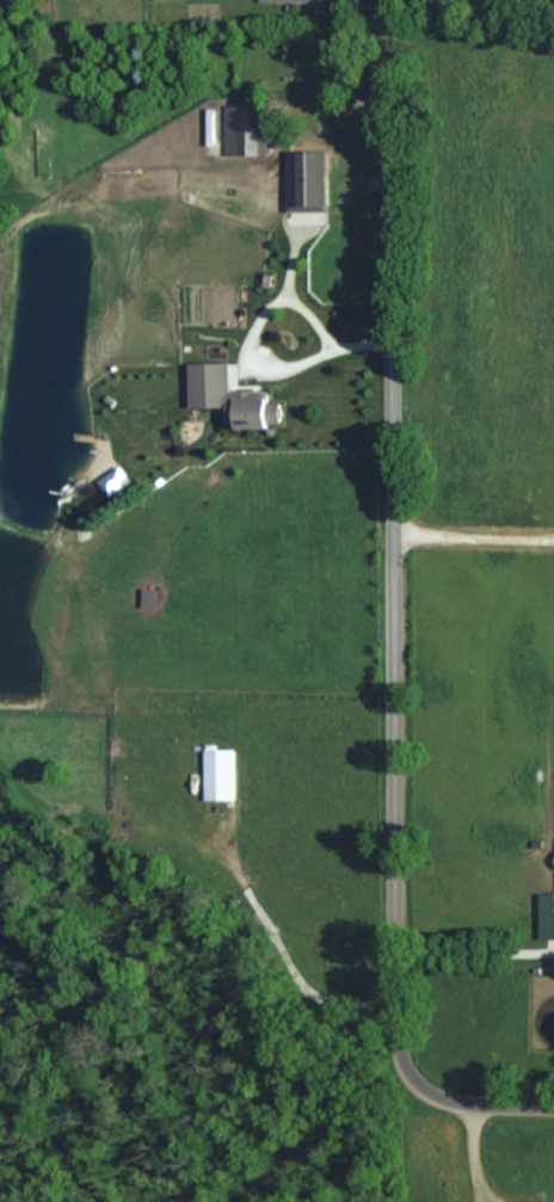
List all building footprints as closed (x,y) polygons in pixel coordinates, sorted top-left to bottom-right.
[(266,103),(224,103),(224,154),(266,154),(266,103)] [(290,196),(288,142),(322,141),(324,195),(290,196)] [(230,361),(190,361),(191,406),(228,406),(228,426),(282,425),(282,399),(270,399),(269,388),(231,389),(230,361)] [(203,789),(202,740),(235,740),(236,789),(203,789)] [(540,892),(540,939),(553,939),(553,892),(540,892)]
